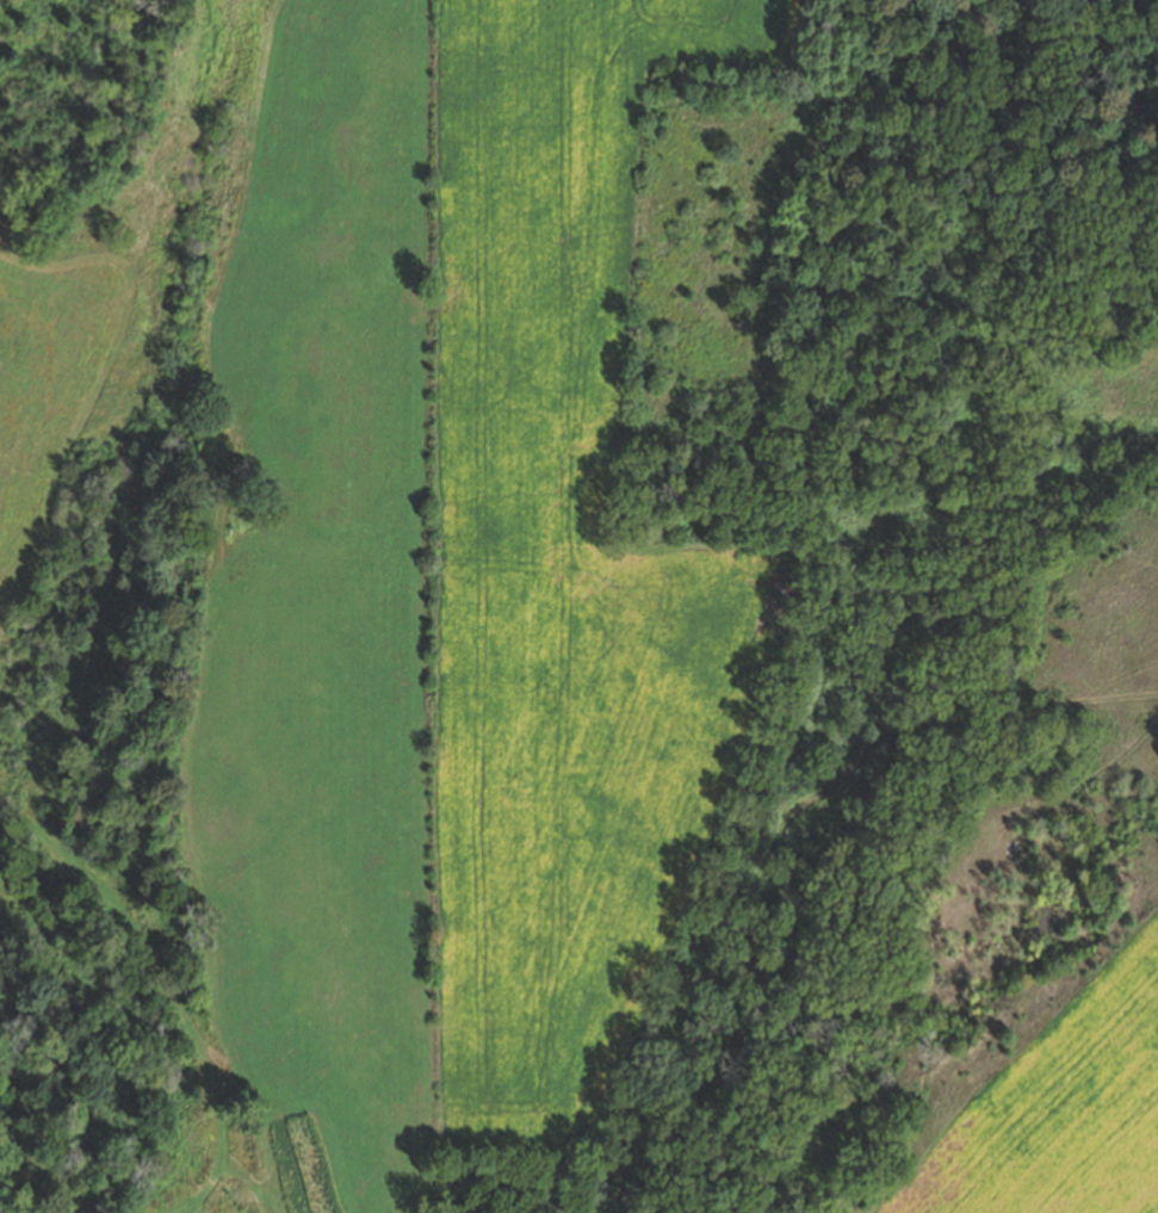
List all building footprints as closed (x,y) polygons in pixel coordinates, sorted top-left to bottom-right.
[(1105,0),(1103,0),(1091,7),(1096,16),(1110,8),(1105,0)]
